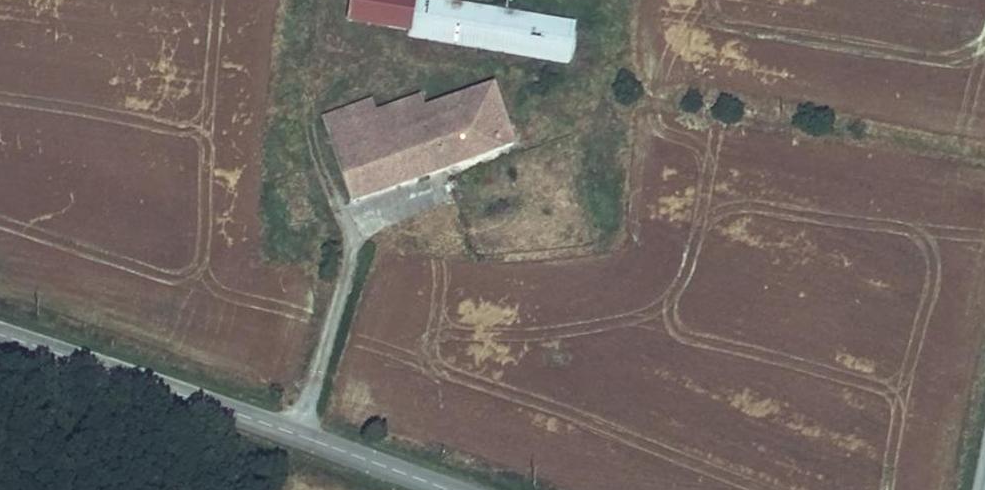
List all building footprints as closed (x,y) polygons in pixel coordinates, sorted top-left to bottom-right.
[(412,0),(349,0),(346,21),(407,31),(412,0)] [(432,0),(412,0),(407,31),(406,38),(567,66),(571,24),(432,0)] [(491,127),(505,122),(492,86),(478,91),(491,127)] [(362,155),(374,194),(513,146),(505,122),(491,127),(478,91),(469,94),(474,108),(427,123),(422,110),(418,99),(374,115),(385,147),(362,155)] [(474,108),(469,94),(422,110),(427,123),(474,108)] [(325,134),(374,115),(369,100),(320,118),(325,134)] [(362,155),(385,147),(374,115),(325,134),(349,203),(374,194),(362,155)]
